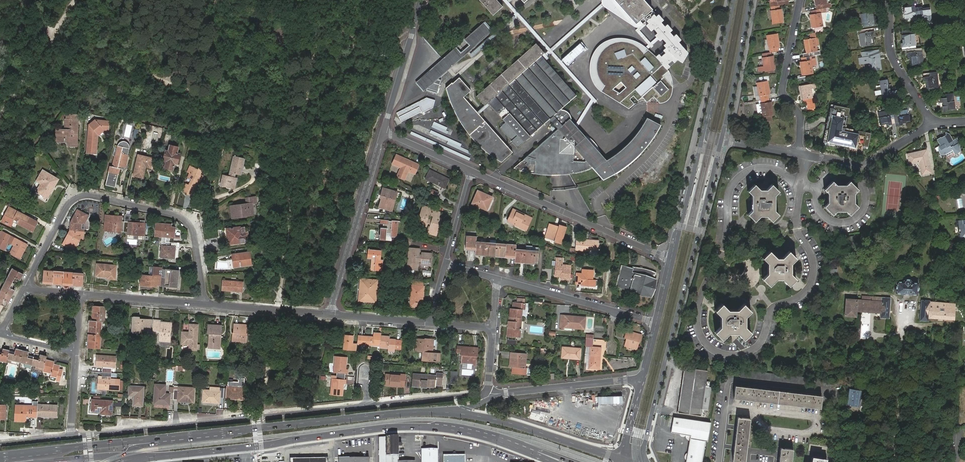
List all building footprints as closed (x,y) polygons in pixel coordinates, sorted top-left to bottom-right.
[(498,0),(479,0),(482,3),(485,7),(493,15),(503,6),(498,0)] [(544,53),(541,55),(545,60),(552,54),(591,99),(575,124),(578,127),(593,102),(595,104),(597,101),(561,60),(554,51),(553,50),(609,0),(651,46),(649,48),(651,50),(655,46),(640,30),(646,24),(648,22),(643,16),(635,23),(615,0),(601,0),(603,2),(551,48),(542,38),(520,14),(510,2),(512,0),(503,0),(549,50),(544,54),(544,53)] [(645,0),(615,0),(635,23),(643,16),(645,15),(651,10),(652,8),(645,0)] [(819,9),(828,7),(830,7),(829,3),(826,4),(825,0),(815,0),(816,5),(818,5),(819,9)] [(909,18),(917,17),(916,7),(915,2),(911,3),(911,4),(904,5),(905,15),(909,15),(909,18)] [(779,5),(770,6),(771,10),(770,10),(772,24),(783,22),(781,9),(780,9),(779,5)] [(917,17),(918,21),(929,20),(928,18),(932,17),(931,7),(923,8),(923,6),(916,7),(917,17)] [(817,9),(811,10),(812,14),(810,14),(812,28),(822,26),(820,12),(819,13),(819,9),(817,9)] [(656,15),(651,10),(645,15),(643,16),(648,22),(656,15)] [(862,17),(864,30),(874,28),(879,27),(877,19),(875,19),(874,11),(864,13),(864,17),(862,17)] [(674,45),(678,41),(680,39),(675,33),(674,35),(669,30),(672,28),(667,23),(664,25),(661,21),(663,19),(658,13),(656,15),(648,22),(646,24),(651,29),(653,28),(657,32),(660,30),(670,42),(666,46),(671,52),(676,47),(674,45)] [(438,63),(416,82),(423,91),(428,87),(429,81),(433,82),(449,68),(491,31),(483,22),(464,39),(469,45),(460,53),(455,47),(443,58),(438,63)] [(864,30),(859,30),(861,42),(863,42),(864,46),(874,44),(873,36),(875,35),(874,28),(864,30)] [(908,44),(917,44),(916,33),(914,33),(914,29),(904,30),(905,37),(903,38),(903,45),(908,44)] [(663,43),(666,46),(670,42),(660,30),(657,32),(655,33),(659,39),(662,37),(666,41),(663,43)] [(770,48),(770,51),(778,50),(777,47),(779,46),(777,33),(767,34),(769,48),(770,48)] [(601,44),(598,48),(594,52),(591,60),(590,70),(591,79),(594,83),(601,90),(632,111),(636,105),(642,103),(649,103),(656,103),(665,103),(669,99),(672,94),(673,88),(671,83),(669,78),(669,74),(669,70),(667,68),(656,56),(651,50),(649,48),(641,44),(635,40),(628,38),(622,37),(615,38),(608,40),(601,44)] [(802,53),(803,57),(809,56),(820,54),(819,51),(816,51),(815,38),(804,39),(806,52),(802,53)] [(656,56),(667,68),(670,66),(668,63),(672,59),(674,61),(678,58),(682,61),(688,51),(678,41),(674,45),(676,47),(671,52),(666,46),(663,49),(665,51),(661,55),(659,53),(656,56)] [(541,55),(544,53),(544,52),(536,43),(476,96),(485,106),(488,103),(506,123),(500,128),(518,148),(550,119),(558,129),(525,159),(528,162),(525,164),(523,161),(515,168),(519,170),(527,173),(536,175),(543,176),(549,177),(551,177),(554,177),(555,177),(556,176),(557,176),(558,176),(559,176),(560,176),(561,176),(562,176),(563,177),(571,176),(576,175),(582,174),(591,171),(590,170),(592,170),(597,176),(600,174),(600,175),(601,176),(602,176),(604,177),(605,177),(606,177),(607,177),(608,176),(609,175),(610,175),(613,177),(618,174),(622,170),(629,165),(635,159),(643,151),(641,149),(644,146),(645,147),(650,141),(649,140),(651,136),(653,137),(656,132),(660,124),(647,118),(646,121),(643,125),(641,127),(642,128),(641,130),(640,129),(636,135),(632,139),(625,146),(618,152),(611,157),(607,159),(607,160),(605,161),(603,161),(603,162),(598,162),(597,161),(595,161),(594,155),(592,155),(592,153),(592,151),(592,150),(591,148),(590,147),(589,145),(588,144),(586,143),(585,142),(583,141),(582,141),(580,141),(578,141),(574,135),(574,128),(570,129),(568,127),(568,123),(571,123),(571,121),(571,120),(571,116),(569,113),(566,111),(563,110),(562,110),(561,109),(577,95),(545,60),(541,55)] [(924,54),(923,43),(917,44),(908,44),(909,52),(911,52),(912,60),(923,59),(922,55),(924,54)] [(480,44),(469,55),(472,58),(482,47),(480,44)] [(863,58),(864,65),(871,64),(873,72),(884,70),(882,60),(878,61),(878,58),(881,58),(882,58),(880,50),(864,53),(865,58),(863,58)] [(770,51),(762,53),(763,57),(762,57),(763,65),(757,65),(758,70),(765,69),(773,68),(774,68),(772,55),(771,55),(770,51)] [(803,57),(801,57),(802,61),(800,61),(803,75),(812,73),(811,59),(809,59),(809,56),(803,57)] [(922,69),(923,77),(925,77),(925,85),(937,84),(937,69),(922,69)] [(513,152),(464,97),(471,90),(460,77),(453,83),(452,83),(447,87),(449,94),(452,102),(456,111),(459,117),(466,127),(473,136),(480,145),(487,151),(498,160),(502,162),(513,152)] [(882,85),(878,86),(878,87),(882,87),(884,98),(893,97),(892,91),(890,79),(881,80),(882,85)] [(428,87),(427,89),(428,89),(437,92),(440,85),(433,82),(429,81),(428,87)] [(761,99),(761,100),(769,98),(768,94),(770,94),(767,81),(757,82),(758,87),(754,87),(756,96),(759,96),(760,96),(761,99)] [(806,104),(807,107),(814,106),(814,103),(812,104),(812,102),(811,98),(812,98),(811,88),(810,85),(799,86),(801,100),(803,99),(804,103),(807,102),(807,104),(806,104)] [(892,91),(893,97),(894,103),(901,102),(899,90),(892,91)] [(936,95),(937,100),(939,100),(940,103),(938,103),(938,107),(943,107),(951,107),(950,91),(942,92),(942,95),(936,95)] [(427,97),(397,112),(402,121),(421,111),(422,113),(433,107),(435,100),(427,97)] [(769,98),(761,100),(762,103),(761,104),(763,117),(759,118),(760,123),(773,120),(772,116),(774,116),(771,102),(770,102),(769,98)] [(849,109),(831,104),(820,143),(858,154),(860,150),(865,151),(869,135),(844,128),(849,109)] [(897,121),(894,122),(895,126),(895,128),(902,127),(902,125),(909,124),(907,111),(896,114),(897,121)] [(894,122),(893,116),(890,117),(889,112),(877,114),(879,127),(887,126),(887,128),(895,126),(894,122)] [(77,148),(78,116),(67,116),(67,120),(66,120),(65,130),(57,130),(57,141),(68,142),(68,147),(77,148)] [(575,124),(571,120),(571,121),(571,123),(568,123),(568,127),(570,129),(574,128),(574,135),(578,141),(580,141),(582,141),(583,141),(585,142),(586,143),(588,144),(589,145),(590,147),(591,148),(592,150),(592,151),(592,153),(592,155),(594,155),(595,161),(597,161),(598,162),(603,162),(603,161),(605,161),(607,160),(607,159),(578,127),(575,124)] [(90,125),(87,153),(96,153),(98,135),(104,131),(108,131),(109,122),(95,121),(90,125)] [(434,121),(433,124),(446,130),(447,127),(434,121)] [(446,130),(433,124),(431,127),(447,134),(448,131),(446,130)] [(430,133),(460,147),(461,144),(431,130),(430,133)] [(410,134),(469,161),(470,158),(411,131),(410,134)] [(473,152),(460,147),(430,133),(428,135),(471,155),(473,152)] [(947,141),(945,138),(943,138),(940,140),(939,140),(936,142),(939,148),(937,149),(939,152),(937,153),(940,156),(943,154),(944,156),(949,155),(949,156),(953,154),(954,155),(959,152),(959,148),(957,144),(958,144),(956,140),(951,143),(950,140),(947,141)] [(118,146),(113,167),(110,166),(106,185),(116,187),(120,169),(121,169),(122,167),(126,168),(130,148),(130,145),(129,143),(127,142),(123,141),(121,142),(119,144),(118,146)] [(175,161),(178,162),(180,154),(177,154),(178,148),(170,146),(169,152),(166,151),(164,162),(166,162),(165,168),(173,170),(175,164),(175,161)] [(906,156),(908,166),(918,164),(920,177),(929,175),(924,153),(906,156)] [(145,165),(152,166),(153,159),(139,155),(134,176),(142,178),(145,165)] [(401,167),(397,176),(404,179),(408,170),(414,173),(418,165),(396,155),(393,163),(401,167)] [(234,156),(230,177),(224,176),(222,185),(235,188),(237,179),(234,178),(235,174),(241,175),(244,159),(234,156)] [(151,168),(152,166),(145,165),(142,178),(143,178),(146,167),(151,168)] [(198,170),(191,167),(189,172),(191,173),(189,178),(192,179),(193,182),(191,186),(188,186),(187,185),(184,191),(188,193),(188,194),(194,197),(198,189),(196,189),(199,183),(200,183),(203,176),(200,175),(202,171),(199,169),(198,170)] [(426,179),(445,187),(449,179),(430,170),(426,179)] [(42,185),(39,190),(50,195),(59,180),(43,171),(37,182),(42,185)] [(411,182),(414,175),(408,172),(405,180),(411,182)] [(612,178),(613,177),(610,175),(609,175),(608,176),(607,177),(606,177),(605,177),(604,177),(602,176),(601,176),(600,175),(600,174),(597,176),(603,183),(610,179),(612,178)] [(826,190),(830,194),(832,196),(832,201),(830,203),(826,207),(834,215),(838,211),(840,209),(844,209),(846,211),(850,216),(859,208),(855,204),(853,201),(853,197),(855,195),(859,191),(852,182),(847,186),(845,189),(841,188),(839,186),(834,182),(826,190)] [(743,190),(747,194),(749,197),(749,207),(747,209),(742,213),(749,220),(757,213),(765,213),(772,221),(780,214),(776,210),(774,208),(774,196),(777,194),(780,190),(773,183),(765,191),(758,191),(750,183),(743,190)] [(383,197),(380,208),(392,211),(397,193),(383,188),(381,196),(383,197)] [(50,195),(39,190),(37,193),(48,199),(50,195)] [(480,205),(493,211),(498,199),(479,191),(473,204),(480,207),(480,205)] [(231,206),(233,218),(254,214),(252,203),(257,202),(256,197),(247,198),(247,204),(231,206)] [(423,206),(418,222),(428,226),(427,229),(428,229),(427,232),(435,234),(439,222),(440,222),(441,219),(436,217),(437,215),(439,216),(440,213),(430,209),(430,208),(423,206)] [(15,219),(18,221),(17,223),(34,232),(38,225),(18,214),(18,213),(10,209),(9,212),(6,217),(6,216),(3,222),(11,226),(15,219)] [(71,223),(70,230),(85,232),(85,229),(82,228),(82,224),(85,224),(90,215),(78,209),(73,219),(72,219),(71,220),(72,221),(71,223)] [(525,216),(526,215),(513,210),(508,222),(516,225),(517,224),(528,229),(532,219),(525,216)] [(124,232),(125,222),(121,222),(121,217),(107,216),(106,232),(124,233),(124,232)] [(381,228),(380,235),(379,235),(379,236),(380,236),(380,240),(387,241),(387,233),(391,234),(391,237),(397,238),(398,221),(392,221),(389,221),(389,220),(381,220),(381,224),(384,224),(384,228),(381,228)] [(964,221),(964,222),(956,224),(957,229),(958,228),(959,234),(958,235),(959,241),(964,240),(964,221)] [(145,224),(125,222),(124,232),(128,232),(128,235),(145,236),(145,224)] [(163,236),(162,241),(171,242),(171,238),(175,238),(176,227),(172,227),(172,226),(157,224),(156,236),(163,236)] [(551,224),(547,239),(556,241),(555,243),(562,245),(568,228),(561,225),(560,227),(551,224)] [(227,230),(229,244),(249,241),(247,233),(242,234),(241,227),(227,230)] [(85,232),(70,230),(69,234),(68,236),(68,238),(67,238),(63,245),(67,246),(67,248),(68,249),(70,248),(74,250),(76,246),(78,247),(79,245),(80,243),(81,240),(81,236),(84,237),(85,232)] [(26,246),(3,233),(0,239),(0,248),(4,250),(9,242),(16,246),(12,254),(20,258),(26,246)] [(477,242),(477,237),(467,237),(466,249),(476,249),(477,242)] [(588,250),(598,251),(599,243),(590,243),(590,241),(577,240),(577,251),(588,252),(588,250)] [(171,242),(162,241),(161,257),(175,258),(176,246),(170,246),(171,242)] [(486,255),(487,243),(477,242),(476,249),(476,254),(486,255)] [(495,255),(496,244),(487,243),(486,255),(495,255)] [(506,245),(496,244),(495,255),(505,256),(506,245)] [(516,249),(516,245),(506,245),(505,256),(515,257),(516,249)] [(410,248),(408,268),(417,269),(418,261),(421,261),(421,264),(430,265),(430,262),(431,262),(431,259),(430,259),(431,254),(422,253),(422,255),(419,255),(419,249),(410,248)] [(525,262),(526,250),(516,249),(515,257),(515,261),(525,262)] [(379,266),(381,267),(382,260),(380,260),(380,251),(368,250),(367,259),(372,260),(371,270),(379,271),(379,266)] [(539,251),(526,250),(525,262),(535,263),(536,262),(539,262),(539,251)] [(763,257),(768,262),(771,265),(771,269),(768,272),(763,278),(770,285),(777,278),(784,278),(791,285),(797,277),(792,272),(789,269),(789,265),(792,262),(797,258),(789,251),(782,257),(777,257),(770,250),(763,257)] [(235,258),(236,267),(253,265),(251,252),(233,255),(233,258),(235,258)] [(557,261),(555,275),(562,276),(561,278),(571,279),(572,266),(563,265),(563,262),(557,261)] [(110,277),(110,279),(116,279),(117,266),(98,264),(97,276),(108,277),(110,277)] [(620,281),(619,286),(631,289),(631,290),(637,291),(637,292),(641,294),(646,294),(651,295),(656,279),(651,278),(646,276),(641,275),(641,276),(632,273),(631,276),(626,275),(628,268),(623,266),(619,281),(620,281)] [(13,269),(8,281),(15,284),(17,279),(20,281),(24,275),(13,269)] [(583,269),(581,285),(594,286),(595,280),(592,280),(593,270),(583,269)] [(167,270),(162,270),(162,275),(161,286),(178,287),(179,271),(167,270)] [(43,284),(53,285),(54,272),(44,272),(43,284)] [(53,285),(63,286),(64,273),(54,272),(53,285)] [(63,286),(74,287),(75,274),(64,273),(63,286)] [(75,274),(74,287),(83,287),(84,275),(75,274)] [(157,285),(161,286),(162,275),(158,275),(157,277),(142,275),(141,285),(157,287),(157,285)] [(837,280),(830,279),(829,289),(836,290),(837,280)] [(904,295),(909,295),(911,295),(918,295),(919,283),(911,283),(911,282),(911,281),(910,281),(910,280),(908,279),(907,279),(906,279),(904,280),(904,281),(903,282),(896,282),(896,294),(902,294),(904,295)] [(362,280),(359,300),(375,302),(377,287),(378,287),(379,281),(362,280)] [(15,284),(8,281),(2,292),(12,297),(15,291),(12,289),(15,284)] [(223,281),(222,290),(243,292),(244,283),(223,281)] [(422,307),(423,286),(412,286),(411,306),(422,307)] [(2,292),(0,295),(0,306),(2,307),(3,308),(6,301),(9,303),(12,297),(2,292)] [(881,311),(881,317),(880,318),(890,319),(891,298),(863,296),(862,300),(847,299),(845,315),(856,316),(856,314),(857,309),(881,311)] [(921,300),(920,320),(929,321),(929,317),(954,319),(955,304),(930,302),(930,301),(921,300)] [(511,308),(511,318),(522,318),(523,310),(525,310),(526,303),(514,302),(513,309),(511,308)] [(716,311),(722,316),(725,320),(725,323),(721,326),(716,332),(723,339),(729,333),(738,333),(744,339),(751,332),(746,326),(743,323),(743,319),(746,316),(752,310),(745,303),(738,309),(729,309),(723,303),(716,311)] [(94,306),(93,321),(103,322),(105,322),(106,306),(94,306)] [(140,332),(153,333),(154,321),(141,320),(141,317),(134,317),(133,333),(140,334),(140,332)] [(585,330),(586,318),(571,317),(570,328),(585,330)] [(522,318),(511,318),(510,321),(509,321),(508,336),(520,337),(522,318)] [(154,321),(153,333),(160,333),(160,341),(171,342),(172,336),(173,333),(172,333),(173,322),(161,322),(159,321),(159,319),(154,319),(154,321)] [(90,321),(89,335),(102,336),(103,322),(93,321),(90,321)] [(235,324),(235,335),(234,335),(233,340),(247,341),(247,334),(247,325),(235,324)] [(184,332),(183,344),(190,344),(190,349),(197,350),(198,325),(192,325),(191,333),(184,332)] [(210,334),(209,345),(220,346),(222,326),(209,325),(208,334),(210,334)] [(626,339),(624,345),(636,349),(638,342),(639,343),(641,336),(626,331),(624,338),(626,339)] [(362,336),(361,344),(380,345),(380,344),(381,335),(381,333),(374,332),(373,337),(362,336)] [(89,335),(88,348),(101,349),(102,336),(89,335)] [(345,335),(344,350),(356,351),(356,343),(352,343),(353,335),(345,335)] [(390,336),(381,335),(380,344),(389,345),(388,348),(395,348),(396,339),(390,339),(390,336)] [(424,352),(432,353),(433,339),(427,339),(427,340),(425,339),(423,339),(422,352),(424,352)] [(462,360),(477,361),(477,356),(478,356),(479,348),(474,347),(474,348),(463,347),(463,346),(458,346),(458,353),(459,353),(459,359),(462,360)] [(564,347),(563,357),(580,359),(581,349),(564,347)] [(592,347),(590,368),(600,369),(602,348),(592,347)] [(15,352),(10,351),(8,359),(20,362),(22,351),(16,349),(15,352)] [(0,352),(0,361),(7,362),(8,359),(10,351),(3,350),(2,352),(0,352)] [(22,351),(20,362),(32,365),(34,357),(28,355),(29,353),(22,351)] [(441,353),(432,353),(424,352),(422,352),(422,361),(440,362),(441,353)] [(34,357),(32,365),(44,368),(46,360),(47,357),(40,355),(40,358),(34,357)] [(97,363),(97,366),(115,367),(116,357),(98,356),(94,355),(93,363),(97,363)] [(335,356),(334,372),(348,374),(348,369),(346,369),(347,357),(335,356)] [(515,358),(514,374),(524,374),(525,359),(515,358)] [(618,358),(618,368),(629,368),(629,359),(618,358)] [(46,360),(44,368),(44,371),(52,373),(51,376),(57,377),(57,380),(61,381),(64,370),(59,369),(60,366),(54,364),(55,362),(46,360)] [(685,367),(678,412),(700,415),(705,385),(709,386),(710,382),(706,381),(708,371),(685,367)] [(400,375),(385,373),(384,385),(405,387),(406,374),(401,373),(400,375)] [(436,379),(428,379),(427,386),(436,387),(436,385),(442,385),(443,374),(436,373),(436,379)] [(413,377),(412,386),(427,387),(427,386),(428,379),(413,377)] [(100,378),(99,388),(116,390),(117,380),(100,378)] [(225,388),(224,397),(243,398),(244,379),(239,378),(238,382),(228,381),(227,388),(225,388)] [(331,378),(330,395),(341,395),(342,383),(344,384),(345,380),(331,378)] [(170,398),(173,399),(174,392),(170,391),(170,394),(165,394),(166,385),(156,384),(155,403),(170,404),(170,398)] [(129,395),(134,396),(133,405),(143,406),(144,386),(129,385),(129,395)] [(174,392),(173,399),(179,399),(189,400),(189,401),(194,401),(194,387),(179,386),(179,389),(174,388),(174,392)] [(735,386),(734,398),(820,408),(822,395),(735,386)] [(220,397),(224,397),(225,388),(221,387),(221,391),(204,389),(204,401),(220,402),(220,397)] [(861,391),(849,389),(847,405),(859,407),(861,391)] [(93,400),(93,410),(103,411),(103,413),(112,414),(113,401),(93,400)] [(58,405),(38,405),(38,407),(38,416),(42,416),(43,414),(50,415),(50,417),(57,417),(58,405)] [(26,416),(38,416),(38,407),(17,406),(16,421),(26,421),(26,416)] [(673,417),(671,432),(690,436),(686,461),(702,461),(705,441),(707,442),(711,423),(673,417)] [(737,417),(732,461),(745,461),(749,418),(737,417)] [(400,461),(399,436),(387,436),(387,461),(400,461)] [(779,461),(791,461),(793,448),(781,447),(779,461)] [(430,456),(434,456),(434,449),(422,449),(422,461),(430,461),(430,456)]
